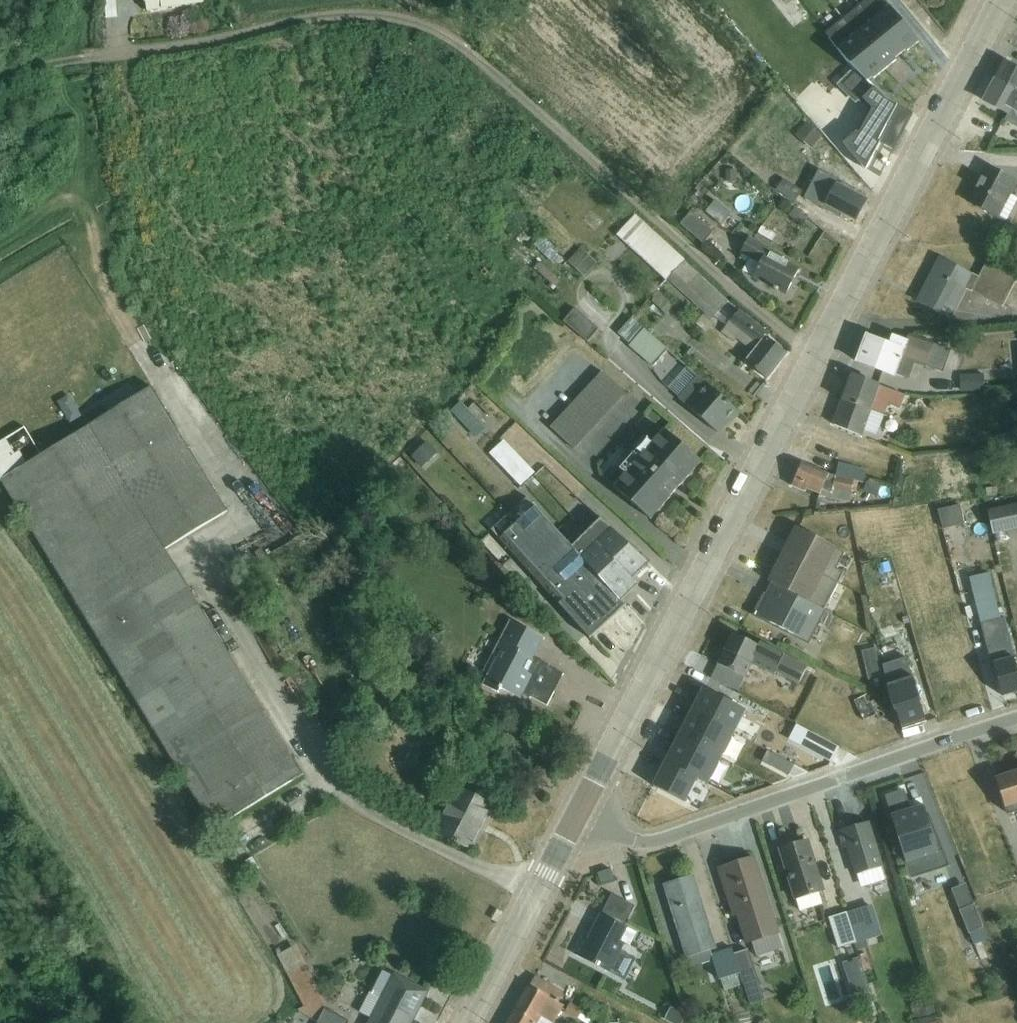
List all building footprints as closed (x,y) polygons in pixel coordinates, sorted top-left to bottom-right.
[(106,19),(118,18),(116,0),(104,0),(106,19)] [(205,4),(204,0),(146,0),(148,12),(205,4)] [(453,11),(470,0),(446,0),(453,11)] [(818,8),(843,46),(863,32),(841,0),(830,0),(818,8)] [(1005,61),(995,80),(1016,91),(1016,67),(1005,61)] [(852,71),(838,85),(856,104),(859,101),(868,110),(856,133),(843,144),(866,171),(881,143),(894,151),(913,115),(886,100),(857,71),(854,74),(852,71)] [(995,80),(984,102),(1016,119),(1016,91),(995,80)] [(824,138),(808,122),(796,136),(813,150),(824,138)] [(1013,196),(1016,188),(1016,183),(988,168),(970,204),(1000,219),(1000,218),(1007,222),(1016,203),(1016,198),(1013,196)] [(840,183),(841,181),(818,169),(807,192),(827,202),(826,204),(825,204),(823,208),(840,217),(842,214),(856,221),(867,202),(853,194),(855,190),(840,183)] [(743,183),(743,171),(726,171),(726,183),(743,183)] [(803,191),(784,179),(776,191),(795,203),(803,191)] [(681,225),(704,245),(714,233),(692,213),(681,225)] [(668,280),(684,262),(636,218),(618,237),(667,281),(668,280)] [(780,292),(786,295),(799,270),(782,261),(783,258),(749,240),(742,254),(750,258),(743,272),(774,289),(773,290),(779,293),(780,292)] [(579,258),(571,268),(583,279),(597,264),(580,249),(575,255),(579,258)] [(987,263),(978,279),(941,260),(918,302),(952,320),(966,290),(972,293),(972,292),(1003,308),(1016,281),(1016,279),(987,263)] [(684,262),(668,280),(712,320),(715,317),(718,321),(726,327),(721,333),(734,343),(737,339),(753,352),(745,363),(767,380),(788,354),(767,338),(770,335),(740,311),(731,322),(719,313),(728,303),(684,262)] [(666,315),(674,307),(659,291),(654,297),(658,301),(655,304),(666,315)] [(564,322),(588,343),(599,330),(575,309),(564,322)] [(704,315),(696,325),(705,333),(714,323),(704,315)] [(668,351),(644,330),(630,347),(653,367),(668,351)] [(915,364),(926,368),(926,367),(944,373),(951,350),(909,335),(907,341),(893,336),(889,345),(867,337),(858,363),(896,377),(897,373),(909,378),(915,364)] [(687,367),(667,389),(679,399),(698,377),(687,367)] [(550,429),(574,450),(626,394),(603,372),(550,429)] [(984,375),(960,376),(961,393),(985,392),(984,375)] [(865,431),(878,436),(886,416),(885,416),(889,405),(900,409),(905,396),(853,376),(834,426),(863,437),(865,431)] [(718,434),(738,411),(698,377),(679,399),(718,434)] [(152,388),(42,456),(27,464),(20,452),(15,455),(6,440),(0,443),(0,478),(214,830),(303,775),(166,550),(228,512),(152,388)] [(1008,401),(1014,416),(1016,415),(1016,398),(1008,401)] [(461,403),(451,413),(476,439),(486,429),(461,403)] [(25,428),(6,440),(15,455),(20,452),(27,464),(42,456),(25,428)] [(626,474),(614,487),(651,520),(671,498),(670,498),(675,493),(681,485),(682,485),(702,463),(665,430),(653,443),(648,439),(645,436),(617,467),(621,470),(626,474)] [(1000,448),(1016,447),(1016,438),(1016,434),(999,435),(1000,448)] [(504,441),(490,455),(521,488),(535,475),(504,441)] [(428,443),(413,457),(423,469),(438,454),(428,443)] [(859,483),(865,484),(868,471),(857,469),(857,467),(838,463),(836,476),(829,475),(803,464),(793,488),(805,493),(807,489),(820,495),(831,500),(850,503),(852,491),(857,492),(859,483)] [(590,640),(626,607),(527,499),(492,531),(590,640)] [(994,536),(1016,531),(1016,504),(988,511),(994,536)] [(961,506),(939,511),(943,530),(965,525),(961,506)] [(583,526),(632,580),(649,564),(595,514),(583,526)] [(632,580),(583,526),(566,541),(621,602),(637,586),(632,580)] [(785,557),(839,584),(844,574),(836,571),(845,553),(799,530),(785,557)] [(839,584),(785,557),(771,584),(773,585),(825,611),(839,584)] [(969,578),(980,625),(987,623),(993,647),(998,646),(1001,661),(995,663),(995,666),(992,668),(994,677),(998,678),(1003,697),(1016,694),(1016,670),(1014,658),(1004,619),(1001,620),(990,574),(969,578)] [(826,612),(825,611),(773,585),(767,598),(765,597),(755,616),(810,644),(826,612)] [(501,689),(521,700),(524,694),(548,707),(554,694),(564,676),(564,675),(534,660),(545,639),(511,621),(484,673),(488,675),(483,686),(499,694),(501,689)] [(744,679),(752,665),(774,676),(775,672),(799,684),(808,667),(785,655),(761,643),(759,647),(734,635),(718,665),(744,679)] [(876,649),(862,652),(868,680),(882,677),(876,649)] [(907,659),(885,665),(903,728),(926,721),(907,659)] [(732,693),(700,753),(733,771),(766,711),(732,693)] [(870,703),(866,695),(855,702),(864,722),(876,715),(879,720),(888,715),(880,698),(870,703)] [(773,714),(768,725),(793,738),(799,728),(773,714)] [(721,776),(708,770),(700,784),(713,791),(721,776)] [(997,779),(1006,807),(1004,807),(1007,817),(1016,814),(1016,773),(997,779)] [(494,807),(456,788),(434,831),(472,850),(494,807)] [(905,790),(885,796),(910,881),(950,867),(942,844),(937,846),(924,806),(911,810),(905,790)] [(862,888),(886,881),(868,823),(838,833),(843,849),(847,848),(855,876),(858,875),(862,888)] [(800,911),(823,904),(820,894),(823,893),(808,842),(781,850),(800,911)] [(754,859),(720,869),(735,917),(737,916),(746,946),(753,944),(757,958),(782,950),(754,859)] [(602,873),(603,883),(612,882),(612,872),(602,873)] [(725,991),(744,985),(735,955),(732,948),(712,954),(711,951),(715,950),(693,878),(665,886),(688,959),(689,958),(692,968),(714,961),(720,980),(721,980),(725,991)] [(966,885),(952,890),(983,967),(997,962),(966,885)] [(602,915),(602,916),(624,927),(635,907),(612,895),(602,915)] [(846,913),(856,944),(880,936),(871,905),(846,913)] [(856,944),(846,913),(830,919),(839,949),(856,944)] [(584,939),(575,956),(625,981),(636,959),(622,951),(626,944),(631,947),(638,934),(624,927),(602,916),(589,941),(584,939)] [(349,1022),(330,1011),(297,946),(278,956),(304,1007),(298,1011),(320,1022),(349,1022)] [(744,985),(750,1005),(765,1000),(749,951),(735,955),(744,985)] [(636,962),(631,976),(642,981),(648,967),(636,962)] [(862,966),(847,971),(851,983),(853,982),(857,995),(869,991),(862,966)] [(383,972),(372,994),(381,999),(393,977),(383,972)] [(360,1013),(371,1019),(369,1022),(412,1022),(415,1018),(413,1017),(426,992),(393,976),(393,977),(381,999),(372,994),(370,993),(360,1013)] [(558,1003),(563,995),(536,980),(532,987),(529,986),(508,1022),(554,1022),(564,1006),(558,1003)] [(854,1012),(857,1022),(859,1022),(878,1017),(870,993),(859,997),(863,1009),(854,1012)] [(912,1007),(916,1020),(937,1014),(932,1000),(912,1007)] [(593,1017),(571,1004),(565,1013),(584,1022),(590,1022),(593,1017)] [(665,1019),(672,1022),(683,1022),(687,1015),(672,1007),(665,1019)]
